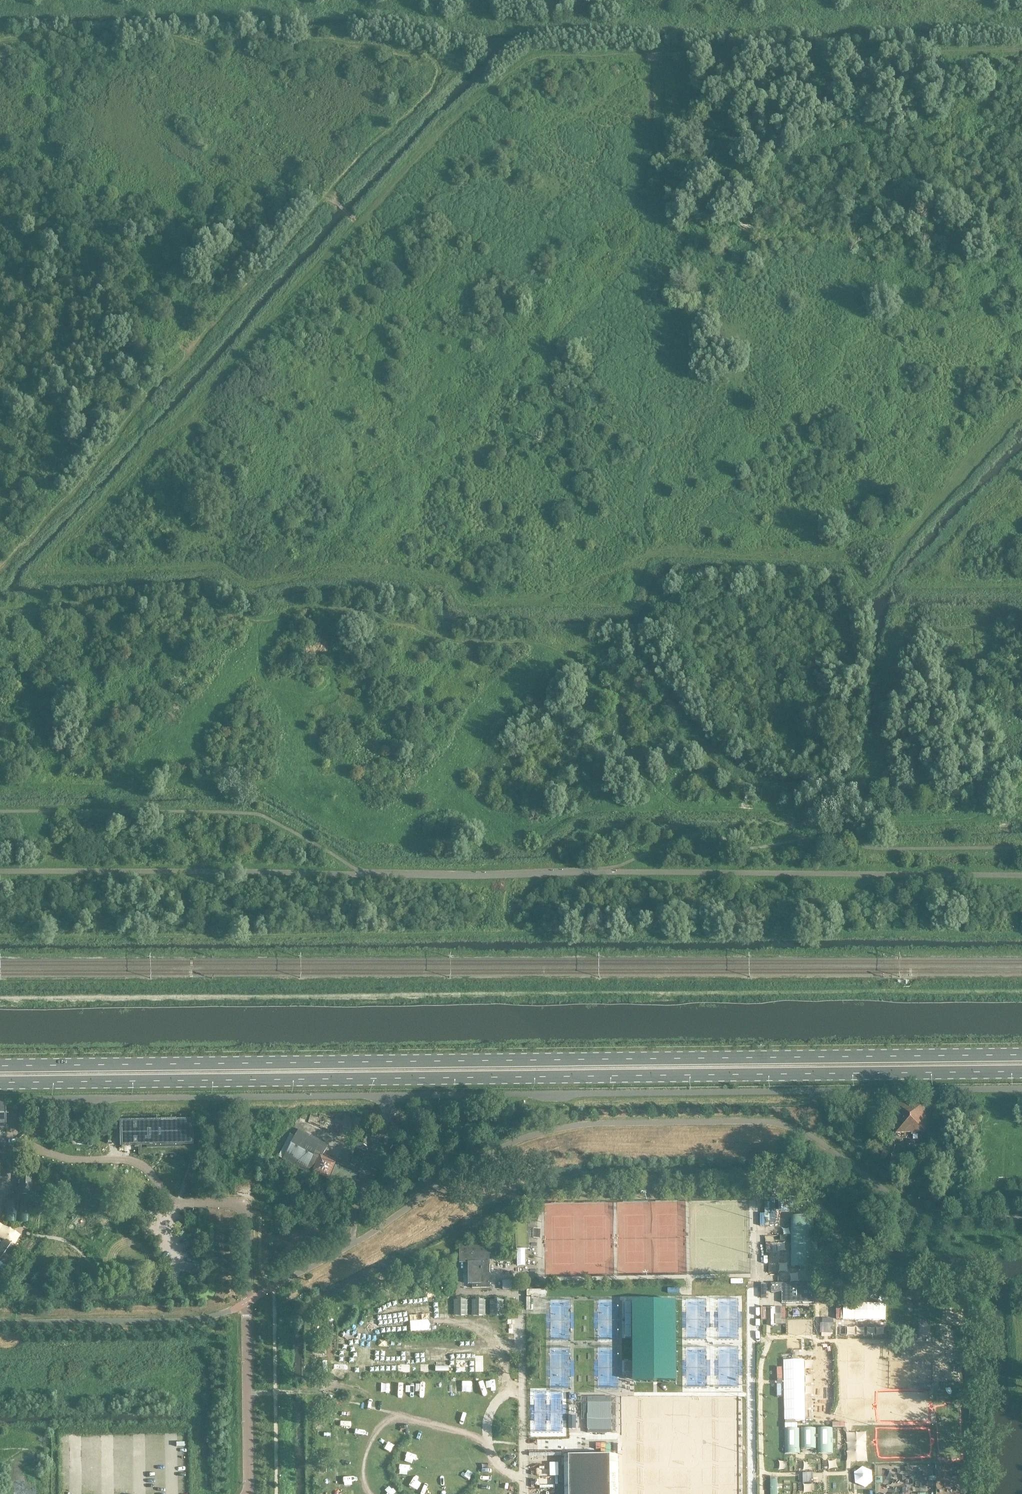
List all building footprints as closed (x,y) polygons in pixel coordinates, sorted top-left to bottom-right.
[(161,263),(173,262),(173,253),(160,253),(161,263)] [(925,1132),(924,1104),(924,1103),(895,1104),(896,1120),(896,1130),(896,1133),(925,1132)] [(947,1151),(955,1117),(943,1114),(935,1148),(945,1150),(947,1151)] [(127,1138),(128,1138),(128,1145),(147,1144),(147,1149),(191,1148),(190,1137),(191,1137),(190,1128),(190,1122),(127,1123),(127,1130),(127,1138)] [(366,1147),(373,1132),(371,1132),(371,1129),(367,1128),(366,1129),(364,1129),(356,1147),(366,1151),(368,1148),(366,1147)] [(305,1171),(318,1146),(325,1150),(328,1144),(298,1129),(295,1134),(293,1133),(292,1134),(290,1133),(278,1157),(305,1171)] [(943,1156),(945,1150),(935,1148),(933,1154),(943,1156)] [(360,1164),(364,1154),(355,1150),(351,1160),(360,1164)] [(376,1170),(380,1163),(374,1160),(371,1168),(376,1170)] [(903,1176),(905,1170),(889,1165),(887,1170),(894,1176),(895,1171),(903,1176)] [(348,1192),(355,1175),(335,1166),(328,1183),(348,1192)] [(29,1194),(30,1176),(21,1175),(20,1193),(29,1194)] [(16,1223),(17,1201),(5,1200),(4,1222),(16,1223)] [(30,1223),(31,1201),(19,1201),(18,1223),(30,1223)] [(813,1216),(803,1216),(791,1216),(791,1267),(798,1267),(799,1266),(806,1266),(806,1267),(814,1267),(813,1216)] [(16,1250),(3,1241),(0,1245),(0,1273),(16,1250)] [(489,1288),(489,1248),(489,1246),(459,1246),(458,1248),(459,1263),(467,1263),(467,1284),(472,1284),(472,1288),(489,1288)] [(510,1282),(501,1282),(501,1290),(510,1290),(510,1282)] [(771,1292),(782,1292),(782,1303),(814,1303),(814,1283),(771,1283),(771,1292)] [(546,1290),(526,1290),(526,1296),(527,1296),(527,1297),(525,1297),(525,1309),(530,1309),(530,1296),(546,1296),(546,1290)] [(468,1298),(454,1298),(454,1315),(467,1315),(468,1298)] [(486,1299),(472,1298),(472,1315),(485,1315),(486,1299)] [(490,1315),(503,1315),(504,1298),(490,1298),(490,1315)] [(676,1304),(632,1304),(632,1384),(676,1384),(676,1304)] [(844,1317),(886,1319),(887,1307),(844,1305),(844,1317)] [(787,1323),(786,1306),(772,1306),(772,1323),(787,1323)] [(526,1322),(536,1322),(536,1314),(526,1314),(526,1322)] [(825,1326),(825,1335),(833,1335),(834,1326),(825,1326)] [(457,1371),(469,1370),(469,1359),(457,1359),(457,1371)] [(805,1359),(784,1359),(785,1419),(806,1419),(805,1359)] [(570,1417),(570,1431),(612,1431),(612,1401),(588,1401),(588,1417),(570,1417)] [(816,1449),(816,1428),(801,1428),(801,1449),(816,1449)] [(833,1428),(832,1428),(817,1428),(817,1448),(833,1448),(833,1428)] [(850,1429),(850,1458),(870,1457),(870,1428),(850,1429)] [(800,1429),(784,1429),(784,1448),(800,1448),(800,1429)] [(607,1453),(607,1441),(595,1441),(595,1454),(607,1453)] [(619,1455),(565,1456),(565,1493),(619,1493),(619,1455)] [(855,1469),(855,1480),(873,1480),(873,1469),(855,1469)]
